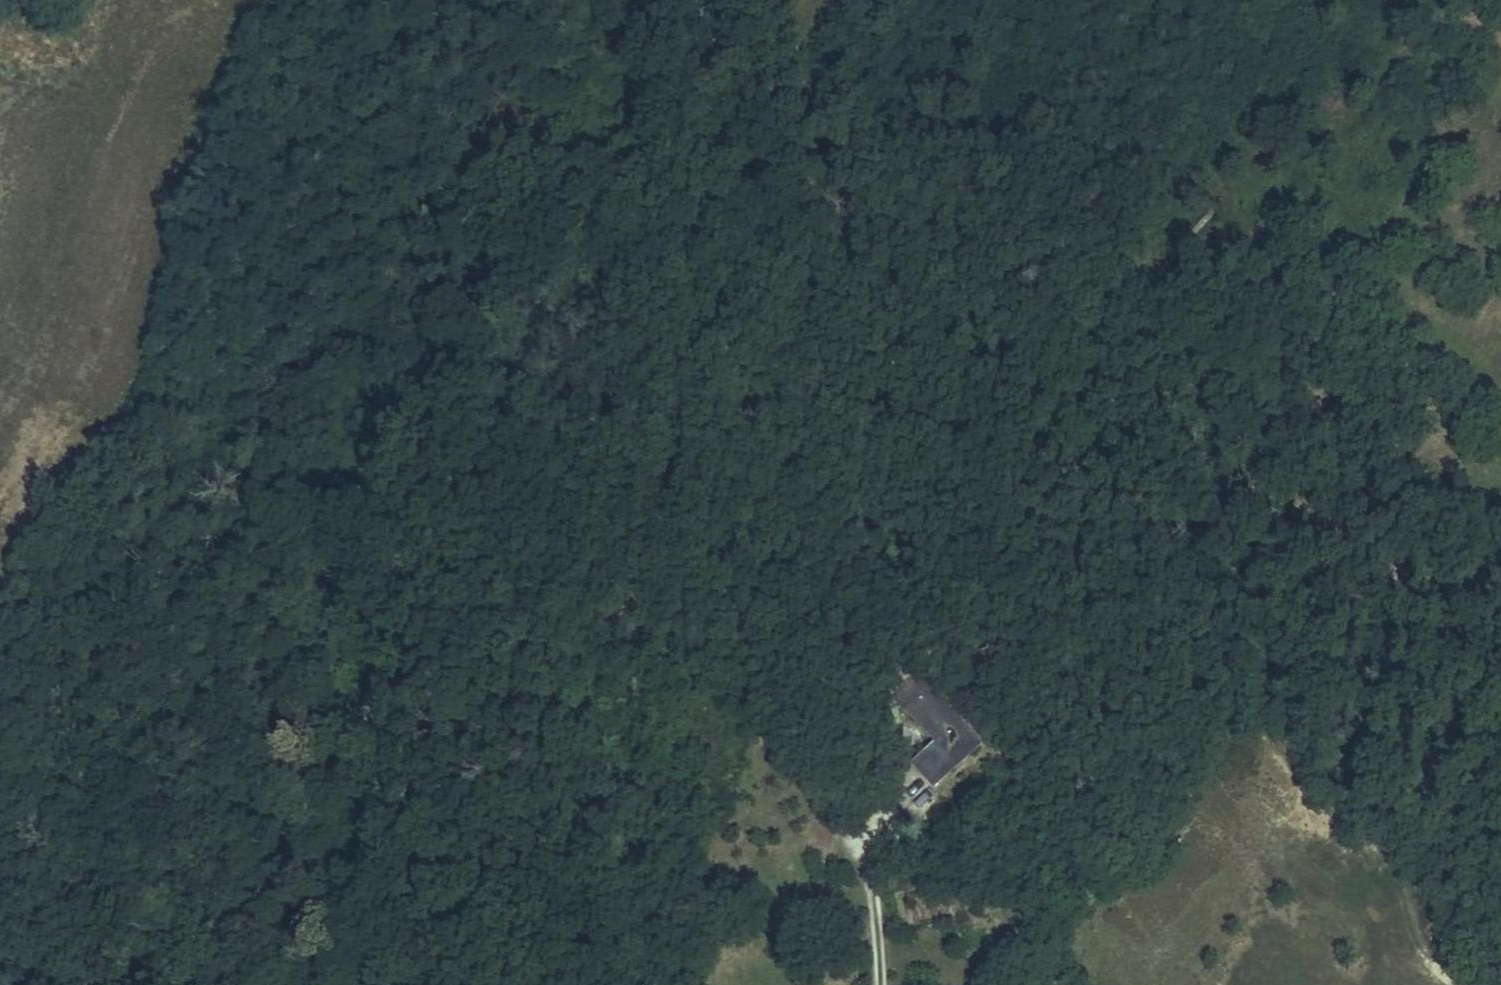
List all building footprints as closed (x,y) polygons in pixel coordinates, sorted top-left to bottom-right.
[(910,708),(925,722),(945,702),(929,687),(941,674),(925,659),(887,697),(904,713),(910,708)] [(936,781),(980,735),(945,702),(925,722),(941,737),(917,763),(936,781)]
